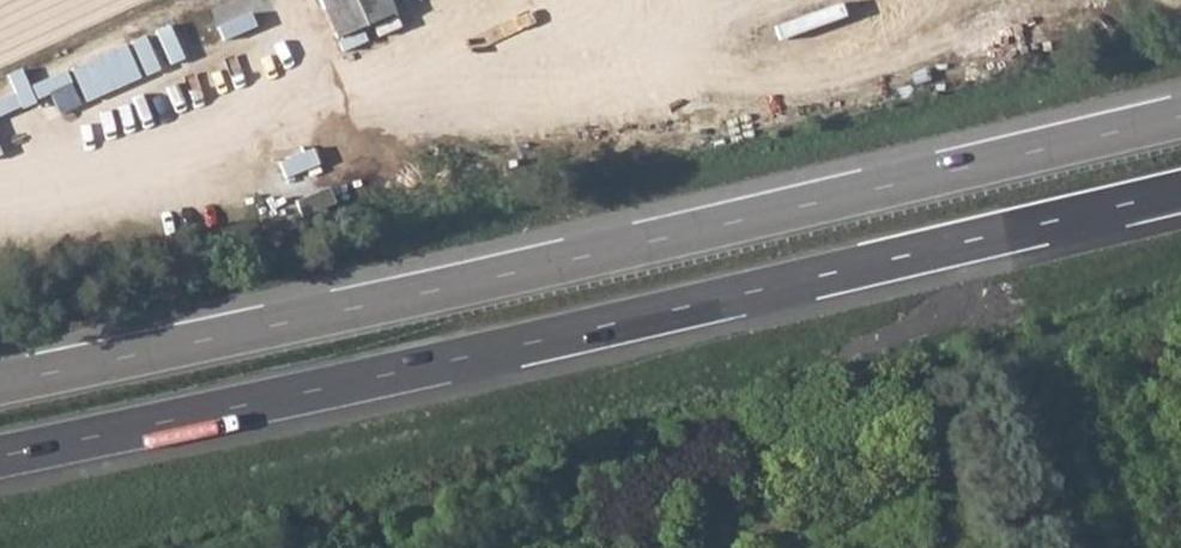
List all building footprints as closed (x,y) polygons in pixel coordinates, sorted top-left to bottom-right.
[(333,36),(391,12),(386,0),(317,0),(333,36)] [(74,66),(89,100),(144,77),(130,43),(74,66)]
